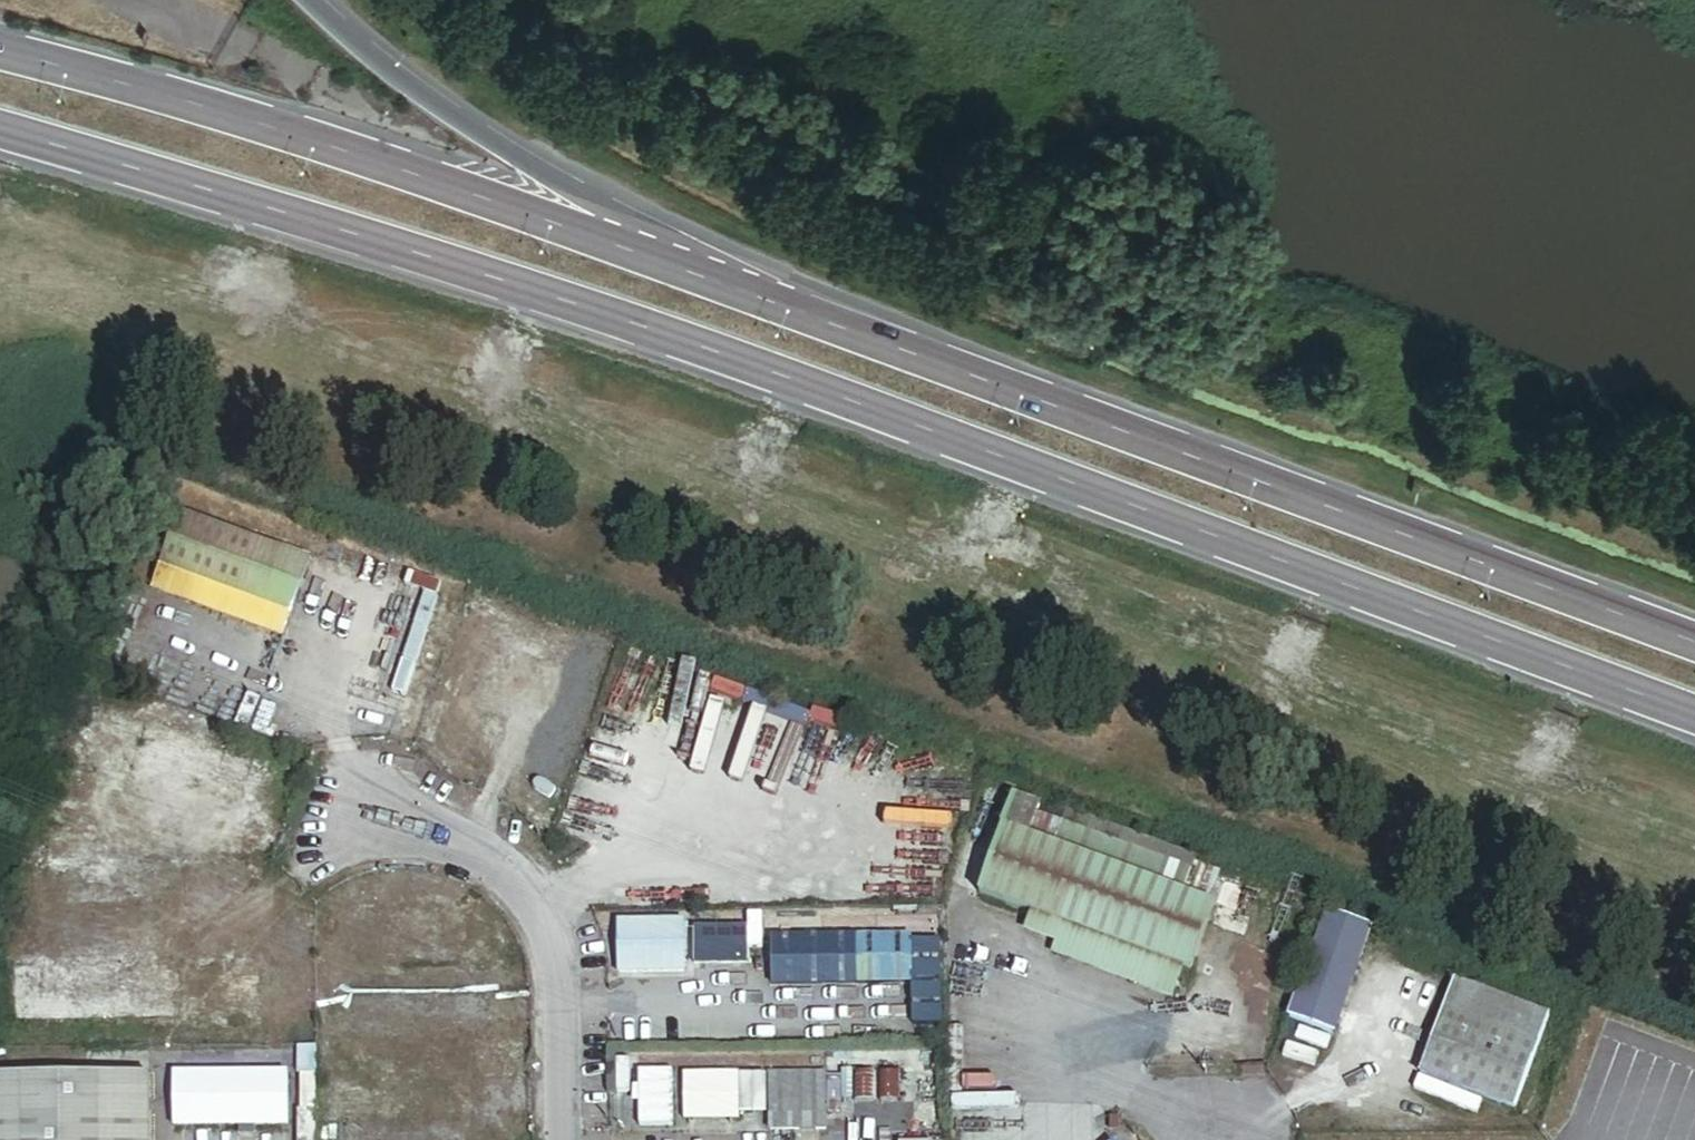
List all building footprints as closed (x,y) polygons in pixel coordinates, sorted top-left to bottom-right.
[(308,559),(176,511),(156,566),(288,615),(308,559)] [(288,615),(156,566),(147,590),(279,638),(288,615)] [(429,604),(359,582),(338,648),(408,671),(429,604)] [(399,677),(354,660),(341,694),(386,711),(399,677)] [(219,726),(158,705),(127,795),(188,816),(197,790),(231,802),(246,759),(211,747),(219,726)] [(1196,853),(1037,796),(1023,835),(996,825),(971,894),(1027,914),(1021,932),(1053,944),(1049,955),(1167,998),(1178,967),(1186,970),(1212,898),(1184,888),(1196,853)] [(1370,925),(1322,908),(1283,1018),(1331,1035),(1370,925)] [(685,921),(614,922),(614,972),(686,971),(686,959),(736,958),(735,935),(685,935),(685,921)] [(905,934),(764,933),(764,982),(905,982),(905,934)] [(253,960),(187,961),(188,1013),(255,1012),(253,960)] [(176,962),(9,967),(11,1024),(178,1018),(176,962)] [(1547,1011),(1451,976),(1417,1070),(1513,1105),(1547,1011)] [(821,1071),(765,1071),(765,1127),(821,1127),(821,1071)] [(733,1072),(681,1072),(682,1118),(733,1118),(733,1072)] [(669,1129),(670,1073),(635,1073),(635,1129),(669,1129)] [(283,1074),(170,1077),(171,1126),(284,1123),(283,1074)] [(144,1077),(0,1079),(0,1139),(145,1139),(144,1077)]
